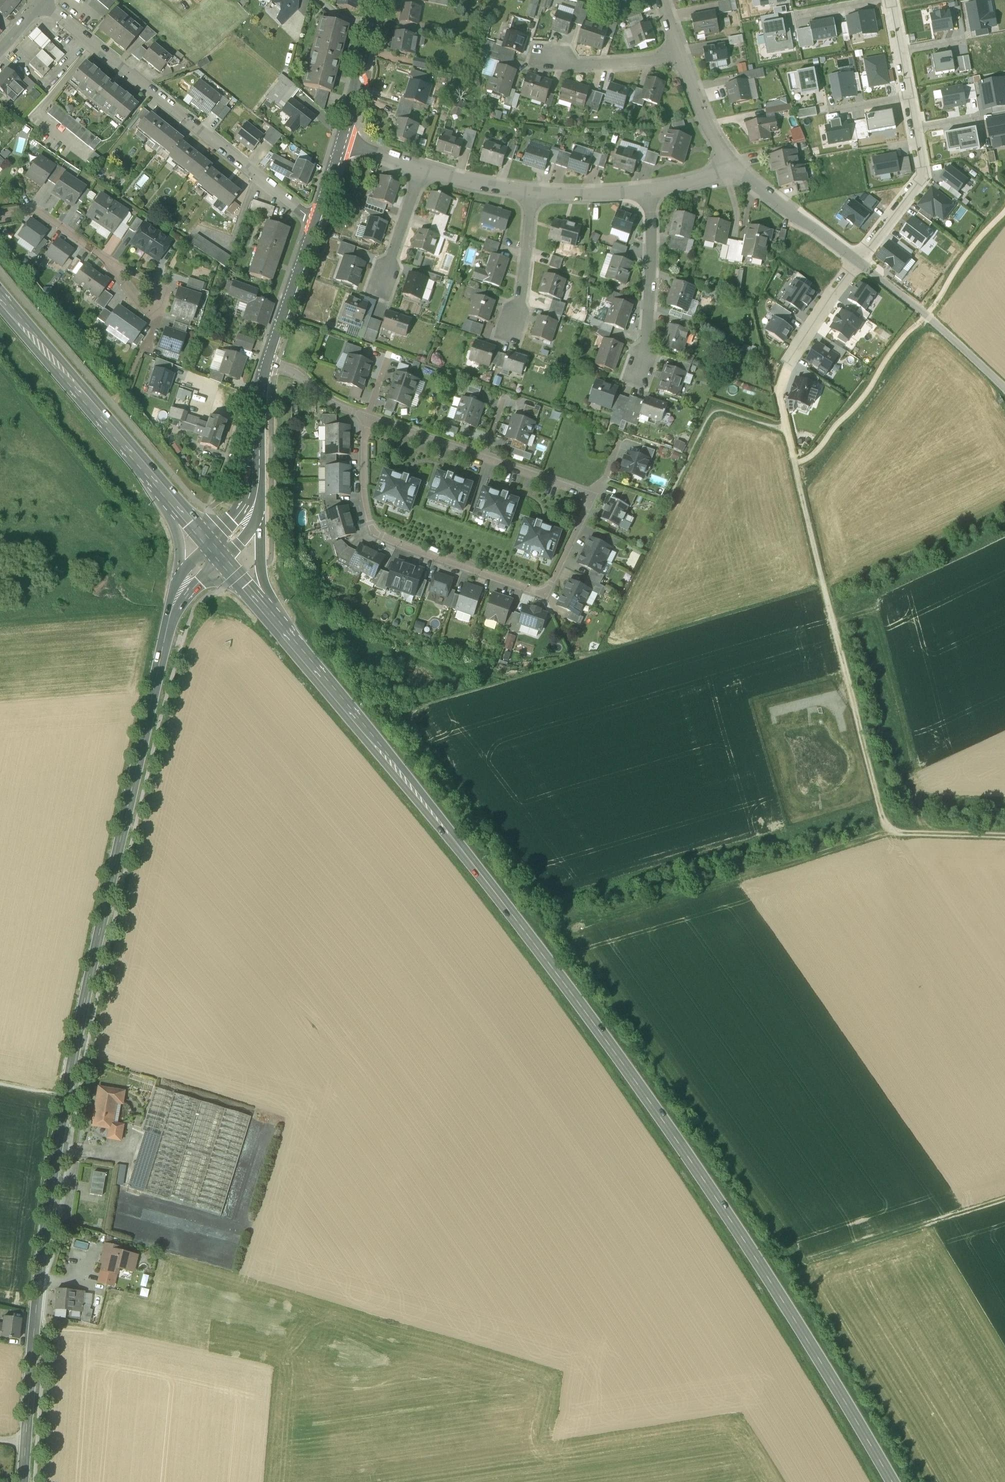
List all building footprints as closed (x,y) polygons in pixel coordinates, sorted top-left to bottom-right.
[(6,18),(19,2),(17,0),(0,0),(0,13),(6,18)] [(113,0),(96,0),(107,10),(115,2),(113,0)] [(283,15),(292,6),(297,1),(297,0),(273,0),(271,2),(271,5),(273,8),(276,8),(283,15)] [(354,10),(356,0),(338,0),(338,1),(337,7),(354,10)] [(718,3),(720,15),(732,13),(732,12),(730,1),(718,3)] [(992,1),(986,2),(989,16),(994,15),(992,1)] [(986,2),(967,5),(972,32),(975,31),(988,29),(991,29),(991,28),(996,27),(994,15),(989,16),(986,2)] [(575,9),(582,11),(584,4),(577,3),(575,9)] [(401,23),(417,26),(421,8),(404,5),(401,23)] [(277,21),(282,25),(297,10),(292,6),(283,15),(277,21)] [(529,17),(534,18),(537,8),(532,6),(529,17)] [(572,24),(577,25),(582,11),(575,9),(575,10),(573,17),(573,18),(572,24)] [(118,47),(125,52),(127,50),(137,37),(139,35),(130,27),(132,25),(115,10),(100,28),(120,44),(118,47)] [(588,13),(582,11),(577,25),(583,27),(584,23),(585,23),(588,13)] [(692,17),(696,38),(719,34),(715,12),(715,13),(692,17),(692,16),(692,17)] [(949,12),(930,16),(933,33),(952,29),(949,12)] [(552,30),(568,35),(572,24),(573,18),(573,17),(557,13),(552,30)] [(859,16),(853,17),(857,35),(863,34),(863,37),(877,35),(873,13),(859,15),(859,16)] [(628,19),(631,29),(644,25),(641,15),(628,19)] [(761,26),(779,22),(778,15),(777,15),(760,19),(761,26)] [(853,17),(846,19),(847,24),(849,37),(857,35),(853,17)] [(316,46),(314,53),(339,60),(347,26),(320,19),(320,20),(322,21),(318,38),(315,38),(313,45),(316,46)] [(833,19),(809,23),(810,28),(812,42),(836,38),(833,19)] [(761,26),(764,41),(786,37),(785,31),(783,21),(779,22),(761,26)] [(606,38),(613,40),(618,25),(610,22),(608,31),(606,38)] [(578,43),(602,51),(606,38),(608,31),(585,23),(584,23),(583,27),(578,43)] [(631,29),(634,38),(635,39),(636,38),(638,47),(655,41),(649,23),(644,25),(631,29)] [(847,24),(841,25),(844,42),(850,41),(849,37),(847,24)] [(424,32),(437,34),(439,27),(426,25),(424,32)] [(139,35),(137,37),(145,44),(156,35),(146,26),(139,35)] [(810,28),(796,30),(799,48),(813,45),(812,42),(810,28)] [(988,29),(975,31),(976,38),(978,38),(989,36),(988,29)] [(27,39),(40,50),(48,41),(35,30),(27,39)] [(794,50),(790,30),(787,31),(785,31),(786,37),(764,41),(766,47),(770,46),(772,54),(794,50)] [(406,54),(408,45),(409,36),(393,33),(390,51),(406,54)] [(516,52),(521,54),(526,38),(509,33),(504,48),(504,49),(516,52)] [(980,49),(998,46),(996,34),(989,36),(978,38),(980,49)] [(421,38),(409,36),(408,45),(416,47),(419,48),(421,38)] [(730,44),(730,47),(744,44),(742,36),(728,38),(730,44)] [(629,50),(638,47),(636,38),(635,39),(634,38),(626,41),(629,50)] [(53,63),(52,62),(46,57),(55,47),(48,41),(40,50),(42,52),(36,58),(47,69),(53,63)] [(159,74),(166,66),(171,60),(170,59),(153,45),(147,53),(142,59),(159,74)] [(408,45),(406,54),(415,55),(416,47),(408,45)] [(707,63),(717,61),(726,60),(726,61),(727,61),(724,45),(723,45),(724,46),(705,49),(705,48),(704,48),(707,64),(707,63)] [(64,56),(55,47),(46,57),(52,62),(54,61),(57,64),(64,56)] [(131,55),(139,62),(142,59),(147,53),(140,47),(131,55)] [(502,47),(499,56),(513,60),(516,52),(504,49),(504,48),(502,47)] [(932,56),(936,74),(955,70),(952,52),(932,56)] [(330,93),(339,60),(314,53),(305,86),(303,85),(303,86),(315,90),(328,93),(330,93)] [(305,86),(314,53),(311,53),(303,85),(305,86)] [(511,67),(513,60),(499,56),(497,62),(500,63),(511,67)] [(958,58),(960,73),(971,71),(969,56),(958,58)] [(172,57),(170,59),(171,60),(166,66),(170,69),(178,66),(180,64),(172,57)] [(883,57),(865,61),(868,81),(871,81),(872,88),(889,84),(888,84),(886,72),(886,69),(884,70),(883,64),(885,63),(883,57)] [(49,71),(47,69),(36,58),(29,65),(43,78),(49,71)] [(414,67),(427,70),(429,63),(416,60),(414,67)] [(120,127),(120,128),(136,108),(137,107),(137,106),(136,108),(133,105),(131,103),(132,102),(124,95),(123,97),(117,93),(118,91),(113,87),(111,89),(108,86),(109,84),(103,79),(103,80),(97,76),(98,74),(91,68),(89,70),(84,65),(85,64),(85,63),(84,65),(68,84),(68,85),(69,83),(77,90),(76,91),(112,121),(113,120),(121,126),(120,127)] [(749,72),(747,63),(737,65),(739,74),(749,72)] [(501,96),(507,98),(511,88),(516,72),(510,70),(499,66),(494,80),(491,79),(487,92),(493,94),(494,91),(502,94),(501,96)] [(6,96),(19,82),(6,69),(0,76),(0,91),(6,96)] [(753,72),(755,80),(765,78),(763,69),(753,72)] [(819,93),(814,70),(797,73),(801,97),(819,93)] [(410,77),(425,82),(428,76),(412,71),(410,77)] [(892,71),(886,72),(888,84),(895,83),(892,71)] [(739,74),(741,82),(746,81),(747,82),(754,80),(755,80),(753,72),(749,72),(739,74)] [(840,75),(830,77),(834,100),(843,98),(846,97),(846,98),(856,97),(855,93),(852,75),(852,74),(840,76),(840,75)] [(858,74),(852,75),(855,93),(861,92),(858,74)] [(521,96),(543,103),(545,97),(548,98),(549,94),(553,83),(528,75),(521,96)] [(266,99),(281,111),(291,99),(298,89),(283,77),(280,80),(281,81),(266,99)] [(24,87),(29,92),(35,86),(26,78),(21,84),(24,87)] [(645,101),(658,106),(665,84),(649,79),(644,92),(642,101),(645,101)] [(758,100),(754,80),(747,82),(750,100),(751,102),(758,100)] [(985,110),(991,109),(1004,106),(1004,88),(1004,80),(980,84),(982,95),(985,110)] [(190,103),(203,113),(206,109),(210,113),(218,102),(221,98),(199,81),(188,96),(193,100),(190,103)] [(414,103),(425,106),(431,87),(412,81),(409,91),(407,99),(406,99),(406,100),(414,103)] [(572,105),(584,109),(585,106),(589,91),(590,89),(566,81),(561,97),(573,101),(572,105)] [(738,99),(739,102),(750,100),(747,82),(746,81),(741,82),(727,85),(730,101),(738,99)] [(21,84),(19,82),(6,96),(11,101),(24,87),(21,84)] [(982,95),(980,84),(974,85),(976,96),(982,95)] [(624,108),(630,91),(610,85),(605,102),(616,106),(617,102),(625,105),(624,108)] [(974,85),(962,87),(965,101),(976,99),(976,96),(974,85)] [(941,91),(944,109),(965,105),(965,101),(962,87),(941,91)] [(505,104),(512,106),(515,94),(517,90),(511,88),(507,98),(505,104)] [(632,104),(643,107),(645,101),(642,101),(644,92),(637,89),(632,104)] [(312,102),(323,112),(328,93),(315,90),(312,102)] [(585,106),(591,108),(596,93),(589,91),(585,106)] [(603,95),(596,93),(591,108),(598,110),(603,95)] [(521,96),(515,94),(512,106),(517,108),(521,96)] [(545,106),(551,108),(555,96),(549,94),(548,98),(545,106)] [(402,98),(400,105),(412,109),(414,103),(406,100),(406,99),(402,98)] [(281,111),(291,119),(301,107),(291,99),(281,111)] [(766,105),(766,110),(784,106),(787,105),(786,99),(780,100),(780,102),(766,105)] [(210,113),(217,118),(225,108),(218,102),(210,113)] [(412,109),(427,114),(429,107),(425,106),(414,103),(412,109)] [(47,114),(52,118),(59,109),(55,105),(47,114)] [(412,109),(400,105),(395,119),(399,120),(400,119),(408,122),(412,109)] [(765,111),(766,116),(774,114),(786,112),(784,106),(766,110),(765,110),(765,111)] [(991,109),(992,115),(1004,113),(1004,106),(991,109)] [(301,107),(291,119),(298,125),(304,130),(311,121),(308,119),(311,115),(301,107)] [(453,113),(460,115),(462,109),(455,107),(453,113)] [(230,112),(225,108),(217,118),(222,122),(230,112)] [(799,119),(817,116),(815,108),(798,112),(799,119)] [(52,118),(56,122),(64,112),(59,109),(52,118)] [(138,116),(143,121),(144,120),(145,120),(150,114),(143,109),(138,116)] [(892,111),(865,116),(866,120),(868,134),(896,129),(892,111)] [(56,122),(61,125),(69,116),(64,112),(56,122)] [(150,141),(150,140),(150,139),(162,124),(150,114),(145,120),(144,120),(143,121),(137,129),(138,130),(143,134),(142,135),(150,141)] [(61,125),(66,129),(73,120),(69,116),(61,125)] [(291,134),(298,125),(291,119),(284,128),(291,134)] [(394,138),(413,144),(419,125),(408,122),(400,119),(399,120),(400,120),(398,128),(397,128),(394,138)] [(775,119),(767,120),(770,133),(778,131),(775,119)] [(987,122),(990,138),(992,138),(994,149),(1004,146),(1004,119),(993,121),(987,122)] [(66,129),(70,133),(78,124),(73,120),(66,129)] [(771,140),(770,133),(767,120),(746,124),(750,144),(771,140)] [(857,140),(869,138),(868,134),(866,120),(854,123),(854,124),(857,140)] [(673,124),(674,130),(686,127),(684,121),(673,124)] [(829,145),(849,142),(847,126),(846,124),(841,125),(840,121),(830,123),(831,127),(826,128),(829,145)] [(70,133),(75,137),(82,127),(78,124),(70,133)] [(172,132),(162,124),(150,139),(150,140),(160,148),(172,132)] [(236,140),(252,152),(263,138),(245,124),(237,134),(240,136),(236,140)] [(854,124),(847,126),(849,142),(850,143),(857,142),(857,140),(854,124)] [(75,137),(80,140),(87,131),(82,127),(75,137)] [(801,129),(793,131),(796,142),(805,139),(801,129)] [(264,141),(273,148),(281,136),(273,130),(264,141)] [(463,140),(466,141),(468,136),(475,139),(477,134),(466,130),(463,140)] [(950,153),(959,151),(967,150),(968,152),(980,150),(977,133),(969,135),(968,130),(961,131),(962,132),(955,133),(946,134),(950,153)] [(80,140),(84,144),(92,135),(87,131),(80,140)] [(160,148),(170,155),(170,156),(181,143),(183,141),(172,132),(160,148)] [(661,158),(683,165),(686,155),(685,155),(687,149),(687,150),(691,138),(669,132),(661,158)] [(84,144),(89,148),(96,139),(92,135),(84,144)] [(812,137),(807,138),(807,147),(822,147),(821,135),(812,136),(812,137)] [(447,154),(458,158),(462,147),(463,142),(462,142),(451,138),(451,139),(442,136),(437,152),(447,155),(447,154)] [(464,148),(472,150),(475,139),(468,136),(466,141),(464,148)] [(89,148),(93,152),(101,142),(96,139),(89,148)] [(619,149),(639,155),(641,148),(621,142),(619,149)] [(191,151),(181,143),(170,156),(170,155),(168,158),(179,166),(191,151)] [(493,164),(502,167),(505,159),(507,152),(495,148),(496,146),(486,143),(480,161),(492,165),(493,164)] [(785,147),(786,153),(796,151),(798,151),(797,144),(785,147)] [(505,159),(512,161),(517,147),(509,145),(508,150),(507,152),(505,159)] [(575,146),(573,153),(582,156),(584,149),(575,146)] [(637,161),(644,163),(647,152),(648,150),(641,148),(639,155),(637,161)] [(298,156),(301,157),(303,153),(297,149),(295,155),(298,156)] [(536,169),(545,171),(547,164),(550,153),(537,149),(536,152),(528,149),(523,164),(532,167),(533,165),(537,166),(536,169)] [(626,171),(634,173),(637,161),(639,155),(619,149),(613,168),(626,172),(626,171)] [(547,164),(555,166),(559,152),(552,150),(550,153),(547,164)] [(560,150),(559,152),(555,166),(567,170),(573,153),(560,150)] [(201,159),(191,151),(179,166),(189,174),(201,159)] [(772,173),(777,172),(799,167),(796,151),(786,153),(768,156),(772,173)] [(659,155),(647,152),(644,163),(655,167),(659,155)] [(994,152),(987,153),(989,165),(996,163),(994,152)] [(94,153),(90,157),(99,164),(103,160),(94,153)] [(270,170),(289,180),(294,167),(289,164),(273,155),(269,153),(267,156),(271,159),(270,161),(274,162),(270,170)] [(297,161),(309,166),(312,160),(303,153),(301,157),(298,156),(297,161)] [(591,159),(582,156),(573,153),(567,170),(587,176),(590,165),(592,159),(591,159)] [(590,165),(598,167),(602,156),(593,153),(591,159),(592,159),(590,165)] [(598,167),(604,169),(608,156),(603,154),(602,156),(598,167)] [(261,163),(265,167),(270,161),(271,159),(267,156),(261,163)] [(873,160),(876,176),(899,172),(897,160),(896,156),(873,160)] [(96,169),(99,164),(90,157),(87,162),(96,169)] [(27,177),(41,187),(46,180),(54,168),(39,158),(36,163),(29,165),(30,171),(27,177)] [(909,158),(897,160),(899,172),(900,176),(911,174),(909,158)] [(212,167),(201,159),(189,174),(199,182),(209,169),(210,170),(212,167)] [(297,161),(294,167),(289,180),(306,187),(314,167),(309,166),(297,161)] [(46,180),(51,183),(61,169),(56,165),(54,168),(46,180)] [(804,166),(799,167),(777,172),(780,188),(796,185),(808,183),(804,166)] [(968,181),(949,167),(939,179),(943,182),(951,188),(958,194),(968,181)] [(66,172),(61,169),(51,183),(56,187),(64,174),(66,172)] [(220,177),(210,170),(209,169),(199,182),(197,184),(207,193),(220,177)] [(58,197),(63,200),(75,181),(64,174),(56,187),(52,194),(58,198),(58,197)] [(230,186),(220,177),(207,193),(218,201),(230,186)] [(386,205),(391,207),(399,184),(391,181),(391,180),(380,177),(372,200),(386,205)] [(85,188),(75,181),(63,200),(67,202),(66,203),(72,207),(77,200),(85,189),(85,188)] [(951,188),(943,182),(940,187),(947,193),(951,188)] [(240,194),(230,186),(218,201),(228,209),(233,203),(240,194)] [(810,193),(808,187),(797,190),(798,196),(809,194),(810,193)] [(961,196),(958,194),(951,188),(947,193),(958,201),(961,196)] [(77,200),(82,204),(90,192),(85,189),(77,200)] [(932,189),(919,206),(922,209),(933,217),(935,214),(937,212),(945,218),(954,206),(932,189)] [(436,214),(444,216),(448,205),(447,204),(449,198),(442,196),(442,195),(440,195),(439,195),(433,193),(427,211),(436,214)] [(87,217),(99,226),(114,204),(101,195),(87,217)] [(862,205),(872,212),(879,203),(870,196),(862,205)] [(368,214),(381,219),(384,211),(386,205),(372,200),(367,198),(365,205),(370,207),(368,214)] [(248,212),(254,214),(257,203),(251,201),(248,212)] [(852,202),(842,216),(847,221),(846,221),(852,226),(853,225),(859,229),(870,215),(852,202)] [(228,209),(226,212),(232,216),(239,207),(233,203),(228,209)] [(254,214),(259,215),(263,205),(257,203),(254,214)] [(127,212),(114,204),(99,226),(112,234),(120,223),(127,212)] [(259,215),(265,217),(268,206),(263,205),(259,215)] [(274,208),(268,206),(265,217),(270,219),(274,208)] [(481,224),(505,232),(511,214),(486,206),(481,224)] [(922,209),(918,214),(929,222),(933,217),(922,209)] [(625,233),(630,235),(636,218),(618,212),(612,229),(625,233)] [(935,214),(943,220),(945,218),(937,212),(935,214)] [(670,236),(689,241),(694,217),(675,213),(670,236)] [(914,219),(928,230),(932,224),(929,222),(918,214),(918,213),(914,219)] [(436,214),(431,228),(444,232),(449,218),(445,217),(444,216),(436,214)] [(362,240),(379,246),(386,224),(369,218),(365,229),(362,239),(362,240)] [(128,230),(133,233),(136,232),(142,223),(136,219),(129,229),(128,230)] [(928,230),(914,219),(906,228),(905,227),(899,235),(920,250),(933,234),(928,230)] [(710,220),(705,240),(715,242),(714,245),(723,247),(724,247),(726,240),(729,225),(710,220)] [(35,248),(42,239),(46,232),(30,221),(19,236),(35,248)] [(574,247),(575,247),(581,228),(562,223),(562,224),(553,221),(548,240),(548,241),(557,243),(558,242),(563,244),(574,247)] [(267,222),(260,242),(281,249),(288,229),(267,222)] [(112,234),(121,240),(128,230),(129,229),(120,223),(112,234)] [(131,244),(145,253),(158,233),(144,224),(131,244)] [(743,258),(753,260),(762,262),(763,262),(767,242),(771,243),(774,232),(749,226),(744,249),(742,258),(743,258)] [(355,237),(362,239),(365,229),(359,227),(355,237)] [(455,236),(444,232),(431,228),(429,234),(437,237),(453,242),(455,236)] [(611,234),(623,238),(625,233),(612,229),(611,234)] [(778,242),(784,243),(787,231),(781,230),(778,242)] [(414,249),(431,254),(437,237),(429,234),(420,231),(414,249)] [(171,242),(158,233),(145,253),(158,262),(171,242)] [(190,245),(195,248),(202,238),(197,235),(190,245)] [(667,249),(687,253),(689,241),(670,236),(667,249)] [(195,248),(200,252),(207,242),(202,238),(195,248)] [(31,253),(37,257),(47,243),(42,239),(35,248),(31,253)] [(46,256),(61,267),(67,259),(73,251),(57,240),(53,245),(51,244),(47,249),(49,251),(46,256)] [(487,240),(485,246),(498,250),(500,244),(487,240)] [(713,249),(714,245),(715,242),(705,240),(705,243),(704,247),(705,248),(712,250),(713,249)] [(726,261),(730,241),(726,240),(724,247),(723,247),(720,260),(726,261)] [(726,261),(735,263),(737,248),(738,243),(730,241),(726,261)] [(200,252),(205,255),(212,245),(207,242),(200,252)] [(270,282),(281,249),(260,242),(249,275),(270,282)] [(899,242),(895,247),(909,258),(913,253),(899,242)] [(344,258),(351,260),(355,248),(341,243),(337,256),(344,258)] [(572,256),(574,247),(563,244),(561,253),(572,256)] [(614,244),(612,250),(626,255),(628,248),(614,244)] [(901,269),(909,258),(895,247),(890,244),(878,259),(897,274),(901,269)] [(205,255),(210,258),(217,248),(212,245),(205,255)] [(496,256),(498,250),(485,246),(483,252),(493,255),(496,256)] [(210,258),(215,262),(222,252),(217,248),(210,258)] [(744,249),(737,248),(735,263),(742,264),(743,258),(742,258),(744,249)] [(624,260),(626,255),(612,250),(610,256),(614,258),(614,257),(624,260)] [(420,266),(424,253),(417,251),(413,265),(420,266)] [(215,262),(220,265),(227,255),(222,252),(215,262)] [(450,267),(453,257),(446,254),(442,264),(450,267)] [(232,258),(227,255),(220,265),(225,268),(232,258)] [(474,279),(499,287),(508,260),(496,256),(493,255),(486,273),(477,270),(474,279)] [(548,267),(559,270),(562,260),(551,256),(548,267)] [(606,280),(625,286),(633,263),(624,260),(614,257),(614,258),(606,280)] [(336,281),(356,288),(364,264),(351,260),(344,258),(336,281)] [(909,258),(901,269),(907,274),(916,263),(909,258)] [(64,274),(67,270),(72,263),(67,259),(61,267),(59,270),(64,274)] [(75,259),(72,263),(67,270),(72,274),(80,262),(75,259)] [(72,281),(85,290),(96,275),(89,270),(91,268),(85,264),(72,281)] [(901,282),(907,274),(901,269),(897,274),(895,277),(901,282)] [(435,283),(440,285),(442,278),(433,275),(420,271),(418,276),(426,279),(426,280),(435,283)] [(744,273),(735,271),(734,282),(737,283),(736,291),(742,292),(744,273)] [(421,300),(426,285),(424,285),(426,280),(426,279),(418,276),(411,274),(404,294),(421,300)] [(554,298),(559,300),(561,292),(566,281),(546,274),(545,275),(546,275),(543,284),(542,284),(539,294),(547,296),(554,298)] [(793,281),(796,282),(808,291),(812,285),(798,274),(793,281)] [(103,280),(96,275),(85,290),(97,299),(98,299),(104,291),(110,282),(104,278),(103,280)] [(189,279),(187,286),(184,292),(199,297),(201,290),(203,284),(189,279)] [(435,283),(426,280),(424,285),(426,285),(421,300),(429,303),(434,291),(433,289),(435,283)] [(223,294),(229,296),(234,283),(228,281),(223,294)] [(808,291),(796,282),(791,290),(788,288),(785,293),(787,295),(784,301),(801,312),(805,306),(807,308),(811,301),(809,300),(813,294),(808,291)] [(238,300),(252,305),(253,300),(254,300),(257,292),(257,291),(234,283),(229,296),(238,300)] [(684,311),(685,311),(689,300),(691,301),(695,289),(678,283),(674,294),(671,293),(666,305),(684,311)] [(851,295),(848,301),(860,309),(865,312),(876,295),(859,283),(855,289),(854,289),(850,295),(851,295)] [(176,317),(191,322),(199,297),(184,292),(178,290),(170,315),(176,317)] [(479,297),(487,299),(489,294),(477,290),(475,296),(477,297),(477,296),(479,297)] [(94,304),(103,310),(104,309),(112,298),(104,291),(98,299),(97,299),(94,304)] [(564,293),(561,292),(559,300),(554,298),(553,301),(561,303),(564,293)] [(606,303),(613,305),(615,300),(620,302),(623,296),(610,292),(606,303)] [(470,317),(471,317),(478,320),(487,322),(494,302),(487,299),(479,297),(477,302),(475,302),(470,317)] [(359,323),(360,324),(363,315),(367,305),(348,298),(342,317),(359,323)] [(240,318),(246,321),(252,305),(238,300),(234,310),(242,312),(240,318)] [(270,306),(254,300),(253,300),(252,305),(246,321),(264,327),(271,306),(270,306)] [(609,311),(609,312),(605,324),(605,325),(613,327),(624,331),(633,306),(620,302),(615,300),(613,305),(611,312),(609,311)] [(553,301),(549,313),(562,318),(566,305),(561,303),(553,301)] [(698,304),(691,301),(687,312),(685,311),(684,311),(683,315),(693,318),(698,304)] [(776,306),(770,314),(775,318),(777,319),(783,310),(776,306)] [(108,332),(116,338),(131,317),(118,307),(112,316),(105,325),(109,328),(109,330),(108,332)] [(844,313),(857,322),(861,317),(856,314),(847,308),(844,313)] [(112,316),(104,309),(103,310),(97,319),(105,325),(112,316)] [(860,309),(856,314),(861,317),(866,320),(870,315),(865,312),(860,309)] [(601,323),(605,324),(609,312),(602,310),(601,311),(599,312),(600,315),(600,317),(597,318),(598,320),(598,322),(601,323)] [(791,315),(783,310),(777,319),(785,324),(791,315)] [(670,316),(681,320),(683,315),(672,311),(670,316)] [(382,329),(406,337),(411,320),(388,312),(382,329)] [(848,341),(850,342),(861,325),(857,322),(844,313),(842,312),(831,329),(840,336),(848,341)] [(560,323),(562,318),(549,313),(547,319),(555,322),(560,323)] [(366,329),(367,328),(370,318),(363,315),(360,324),(359,323),(358,327),(366,329)] [(683,315),(681,320),(692,324),(693,318),(683,315)] [(144,326),(131,317),(116,338),(124,344),(125,342),(128,342),(131,344),(138,334),(144,326)] [(176,317),(174,323),(187,327),(189,328),(191,322),(176,317)] [(340,322),(358,328),(358,327),(359,323),(342,317),(340,322)] [(533,337),(550,343),(555,328),(553,328),(555,322),(547,319),(540,317),(533,337)] [(381,322),(370,318),(367,328),(378,332),(381,322)] [(775,318),(766,332),(783,344),(793,329),(785,324),(777,319),(775,318)] [(590,327),(599,330),(601,323),(598,322),(592,320),(590,327)] [(689,332),(692,324),(681,320),(678,328),(687,331),(689,332)] [(184,336),(187,327),(174,323),(171,332),(184,336)] [(469,333),(480,337),(484,326),(473,323),(469,333)] [(605,324),(601,323),(599,330),(611,334),(613,327),(605,325),(605,324)] [(661,347),(683,355),(683,354),(682,354),(687,340),(684,339),(687,331),(678,328),(671,326),(667,337),(665,337),(662,347),(661,347)] [(366,329),(358,327),(358,328),(355,335),(363,338),(366,329)] [(163,350),(178,355),(184,336),(171,332),(165,330),(159,349),(163,350)] [(609,341),(611,334),(599,330),(596,336),(605,339),(609,341)] [(131,344),(136,348),(143,338),(138,334),(131,344)] [(186,341),(193,343),(195,336),(188,334),(186,341)] [(234,346),(250,352),(254,341),(238,335),(234,346)] [(848,341),(840,336),(837,340),(845,345),(848,341)] [(596,366),(614,372),(623,345),(609,341),(605,339),(596,366)] [(469,360),(490,367),(490,365),(495,351),(496,348),(476,342),(472,351),(475,352),(472,360),(470,360),(469,360)] [(846,353),(831,343),(826,350),(838,358),(837,358),(841,361),(846,353)] [(348,356),(357,360),(361,349),(346,344),(342,355),(348,357),(348,356)] [(826,350),(818,345),(812,355),(811,355),(806,362),(819,370),(817,372),(825,377),(837,358),(838,358),(826,350)] [(176,361),(178,355),(163,350),(161,356),(176,361)] [(211,371),(218,373),(221,365),(223,366),(224,363),(223,363),(226,354),(216,351),(209,370),(211,371)] [(490,365),(497,368),(502,354),(495,351),(490,365)] [(224,375),(237,380),(240,372),(240,371),(241,370),(245,359),(227,353),(226,354),(223,363),(224,363),(223,366),(221,365),(218,373),(224,375)] [(503,370),(522,376),(527,359),(509,353),(508,356),(503,370)] [(508,356),(502,354),(497,368),(503,370),(508,356)] [(348,357),(343,370),(366,378),(371,364),(357,360),(348,356),(348,357)] [(155,369),(170,375),(173,366),(156,359),(153,369),(155,370),(155,369)] [(686,374),(688,375),(691,366),(679,362),(676,370),(686,374)] [(677,397),(682,384),(686,374),(676,370),(666,367),(661,380),(662,381),(658,391),(677,397)] [(152,394),(164,398),(167,389),(169,390),(171,384),(169,383),(172,375),(170,375),(155,369),(155,370),(148,388),(154,390),(152,394)] [(361,391),(366,378),(343,370),(339,383),(352,388),(361,391)] [(209,380),(221,384),(224,375),(218,373),(211,371),(208,380),(209,380)] [(806,371),(800,380),(816,386),(819,380),(806,371)] [(394,381),(392,387),(414,394),(419,381),(396,373),(394,381)] [(688,375),(686,374),(682,384),(690,386),(693,377),(688,375)] [(789,399),(789,401),(795,403),(797,404),(808,408),(809,408),(812,401),(815,403),(818,393),(815,392),(817,386),(816,386),(800,380),(796,379),(789,399)] [(602,406),(611,409),(618,389),(597,382),(591,400),(603,404),(602,406)] [(390,392),(387,400),(397,403),(410,408),(414,394),(392,387),(391,392),(390,392)] [(467,393),(479,397),(481,391),(470,387),(467,393)] [(348,398),(358,402),(362,391),(361,391),(352,388),(348,398)] [(630,397),(629,400),(629,401),(626,410),(633,413),(638,399),(630,397)] [(463,398),(459,410),(455,421),(476,429),(480,417),(485,405),(463,398)] [(624,414),(626,410),(629,401),(629,400),(622,398),(617,412),(624,414)] [(785,399),(788,413),(794,412),(794,408),(795,403),(789,401),(789,399),(786,398),(785,399)] [(648,423),(649,418),(641,415),(645,402),(638,399),(633,413),(626,410),(624,414),(622,421),(637,426),(639,420),(648,423)] [(646,399),(645,402),(641,415),(649,418),(659,421),(660,417),(663,418),(664,414),(665,415),(665,413),(667,406),(646,399)] [(394,414),(397,403),(387,400),(383,410),(394,414)] [(808,408),(797,404),(795,411),(806,415),(808,408)] [(524,413),(537,418),(541,408),(536,406),(535,409),(526,406),(524,413)] [(168,418),(182,423),(185,415),(185,414),(171,409),(168,418)] [(182,423),(196,428),(198,422),(198,421),(185,416),(186,416),(185,415),(182,423)] [(325,428),(326,442),(349,442),(348,428),(336,428),(336,417),(333,416),(321,416),(321,428),(325,428)] [(514,416),(510,427),(531,435),(536,423),(514,416)] [(207,425),(198,422),(196,428),(221,437),(226,422),(210,417),(207,425)] [(196,428),(182,423),(180,429),(194,433),(196,428)] [(445,432),(457,435),(459,430),(447,426),(445,432)] [(534,436),(531,435),(510,427),(507,426),(504,437),(506,437),(506,439),(513,442),(527,447),(527,446),(530,447),(534,436)] [(216,451),(221,437),(196,428),(194,433),(203,436),(200,445),(216,451)] [(676,440),(673,449),(682,452),(685,444),(676,440)] [(326,442),(326,455),(326,456),(336,456),(349,456),(349,442),(326,442)] [(513,449),(525,453),(527,447),(513,442),(511,448),(513,449)] [(170,448),(176,456),(182,451),(176,443),(170,448)] [(650,461),(651,461),(655,451),(643,447),(640,457),(650,460),(650,461)] [(511,454),(524,459),(526,453),(525,453),(513,449),(511,454)] [(632,475),(643,479),(650,461),(650,460),(640,457),(629,453),(627,458),(624,467),(623,469),(633,472),(632,475)] [(326,468),(326,482),(349,482),(349,468),(336,468),(326,468)] [(395,507),(410,512),(420,484),(409,480),(410,478),(405,476),(404,478),(386,472),(376,500),(386,504),(385,506),(395,509),(395,507)] [(450,507),(462,511),(472,485),(454,479),(455,476),(449,474),(448,477),(439,473),(429,500),(439,503),(438,505),(449,509),(450,507)] [(349,496),(349,482),(326,482),(326,495),(326,496),(335,496),(349,496)] [(499,524),(509,527),(518,501),(508,498),(509,495),(504,493),(503,496),(485,489),(476,516),(488,520),(488,522),(499,526),(499,524)] [(629,507),(631,508),(637,496),(624,491),(619,502),(629,507)] [(601,520),(619,529),(622,521),(623,521),(626,515),(625,515),(629,507),(619,502),(611,498),(607,506),(606,506),(604,511),(605,512),(601,520)] [(339,502),(335,502),(322,502),(321,507),(324,515),(324,514),(341,509),(339,502)] [(324,514),(324,515),(326,521),(328,527),(350,521),(346,508),(341,509),(324,514)] [(319,523),(326,521),(324,515),(317,517),(319,523)] [(631,525),(634,519),(626,515),(623,521),(631,525)] [(354,535),(350,521),(328,527),(332,541),(354,535)] [(540,557),(551,561),(560,532),(542,526),(543,524),(537,522),(536,524),(526,521),(517,549),(531,554),(530,556),(540,559),(540,557)] [(605,542),(618,549),(621,542),(608,536),(605,542)] [(590,538),(584,551),(606,562),(612,549),(590,538)] [(333,547),(336,558),(348,548),(341,541),(338,542),(333,547)] [(350,566),(362,572),(372,551),(359,545),(356,552),(349,566),(350,566)] [(356,552),(348,548),(336,558),(338,563),(348,569),(350,566),(349,566),(356,552)] [(385,557),(372,551),(362,572),(374,578),(379,569),(385,557)] [(600,574),(606,562),(584,551),(578,564),(592,570),(600,574)] [(396,561),(392,574),(387,587),(388,587),(402,592),(411,566),(396,561)] [(402,592),(415,597),(421,580),(424,570),(411,566),(402,592)] [(371,583),(377,586),(384,572),(379,569),(374,578),(371,583)] [(592,570),(587,579),(600,585),(604,576),(600,574),(592,570)] [(392,574),(384,572),(377,586),(376,588),(386,591),(388,587),(387,587),(392,574)] [(447,597),(450,590),(453,580),(436,574),(430,591),(447,597)] [(603,587),(600,585),(587,579),(583,587),(591,591),(591,592),(599,596),(603,587)] [(415,597),(421,599),(427,582),(421,580),(415,597)] [(564,593),(585,604),(591,592),(591,591),(583,587),(570,581),(566,588),(567,588),(565,593),(564,593)] [(456,611),(473,617),(483,590),(465,584),(461,597),(456,611)] [(443,606),(450,609),(455,594),(456,592),(450,590),(447,597),(443,606)] [(579,616),(585,604),(564,593),(563,594),(564,594),(562,599),(561,599),(557,606),(571,613),(579,616)] [(461,597),(455,594),(450,609),(456,611),(461,597)] [(504,625),(509,613),(513,601),(494,594),(485,619),(504,625)] [(522,624),(542,631),(547,615),(540,612),(541,610),(533,608),(532,610),(525,607),(522,615),(520,623),(522,624)] [(503,627),(509,629),(514,614),(509,613),(504,625),(503,627)] [(509,629),(519,633),(522,624),(520,623),(522,615),(515,613),(514,614),(509,629)] [(567,620),(580,626),(584,618),(579,616),(571,613),(567,620)] [(503,648),(513,650),(516,636),(506,634),(503,648)] [(141,1131),(144,1132),(160,1136),(173,1093),(155,1088),(141,1131)] [(93,1125),(110,1128),(110,1127),(110,1128),(111,1124),(115,1102),(121,1103),(123,1093),(99,1089),(93,1125)] [(250,1117),(173,1093),(160,1136),(144,1132),(127,1188),(220,1217),(250,1117)] [(108,1138),(119,1140),(122,1126),(111,1124),(110,1128),(110,1127),(110,1128),(108,1138)] [(117,1164),(115,1184),(123,1184),(125,1165),(117,1164)] [(90,1195),(102,1196),(105,1174),(94,1172),(90,1195)] [(100,1264),(103,1265),(106,1254),(112,1256),(113,1251),(119,1252),(120,1247),(105,1244),(100,1264)] [(115,1274),(116,1274),(118,1268),(117,1267),(119,1267),(120,1269),(123,1269),(126,1267),(133,1269),(136,1256),(119,1252),(113,1251),(112,1256),(106,1254),(103,1265),(102,1271),(115,1274)] [(145,1253),(148,1259),(153,1256),(150,1251),(145,1253)] [(114,1277),(101,1274),(99,1283),(112,1286),(114,1277)] [(82,1312),(84,1292),(57,1290),(55,1309),(69,1311),(82,1312)] [(54,1318),(68,1321),(69,1311),(55,1309),(54,1318)] [(3,1317),(2,1324),(1,1337),(19,1339),(21,1319),(3,1317)]
